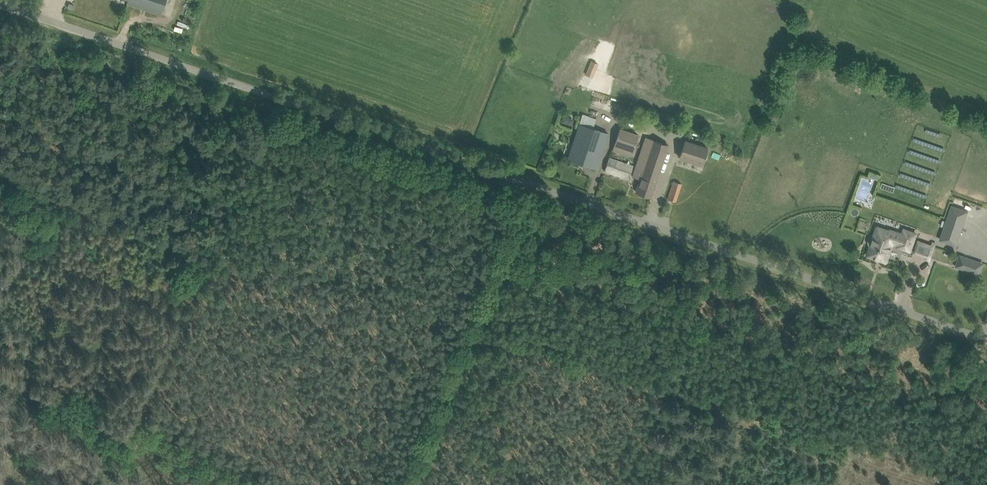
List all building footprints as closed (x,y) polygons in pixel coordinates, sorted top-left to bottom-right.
[(128,3),(161,14),(164,4),(165,2),(166,0),(129,0),(128,3)] [(585,74),(593,77),(598,63),(591,60),(585,74)] [(609,133),(593,128),(595,122),(582,118),(569,159),(597,169),(609,133)] [(612,150),(631,156),(639,134),(620,127),(612,150)] [(646,137),(636,166),(633,176),(640,178),(636,191),(652,197),(670,145),(646,137)] [(679,157),(702,165),(708,147),(685,140),(679,157)] [(610,157),(608,161),(605,171),(629,179),(634,165),(630,164),(631,162),(629,161),(628,163),(610,157)] [(674,180),(671,189),(668,199),(676,201),(682,183),(674,180)] [(952,204),(940,238),(956,243),(968,209),(952,204)] [(869,244),(871,245),(868,255),(886,261),(893,242),(899,244),(898,246),(910,250),(916,233),(904,229),(903,234),(891,230),(890,231),(877,226),(874,236),(872,236),(871,236),(870,238),(869,241),(869,243),(869,244)] [(920,239),(917,251),(930,255),(934,243),(920,239)] [(956,266),(973,272),(978,260),(960,254),(956,266)]
